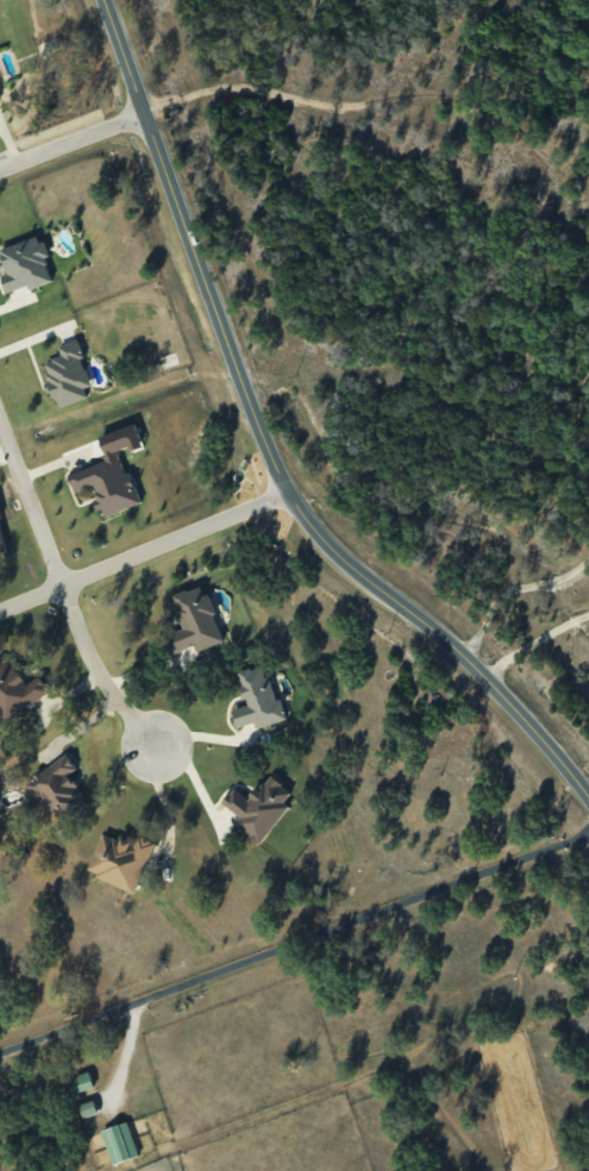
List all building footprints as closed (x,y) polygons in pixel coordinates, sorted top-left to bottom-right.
[(8,273),(1,275),(7,293),(27,285),(28,289),(52,280),(44,258),(48,257),(40,234),(0,249),(0,252),(8,273)] [(57,408),(88,397),(84,388),(91,386),(81,357),(84,357),(78,340),(58,347),(61,356),(41,363),(57,408)] [(138,505),(120,450),(129,447),(131,451),(143,447),(136,424),(99,436),(107,461),(68,474),(73,491),(92,485),(102,517),(138,505)] [(223,642),(204,585),(172,595),(183,628),(166,633),(172,653),(194,646),(195,651),(223,642)] [(39,676),(27,684),(9,657),(0,663),(0,713),(6,722),(50,692),(39,676)] [(286,719),(281,698),(274,700),(264,665),(237,672),(246,705),(231,709),(236,727),(254,722),(255,728),(286,719)] [(76,769),(67,755),(27,781),(55,823),(86,802),(68,774),(76,769)] [(288,805),(284,802),(291,792),(268,774),(249,800),(232,788),(221,803),(240,817),(233,826),(260,845),(288,805)] [(88,875),(138,891),(153,841),(137,835),(134,844),(101,833),(88,875)] [(94,1087),(88,1071),(67,1078),(73,1094),(94,1087)] [(98,1113),(93,1100),(79,1105),(83,1118),(98,1113)] [(112,1165),(139,1156),(127,1121),(100,1130),(112,1165)]
